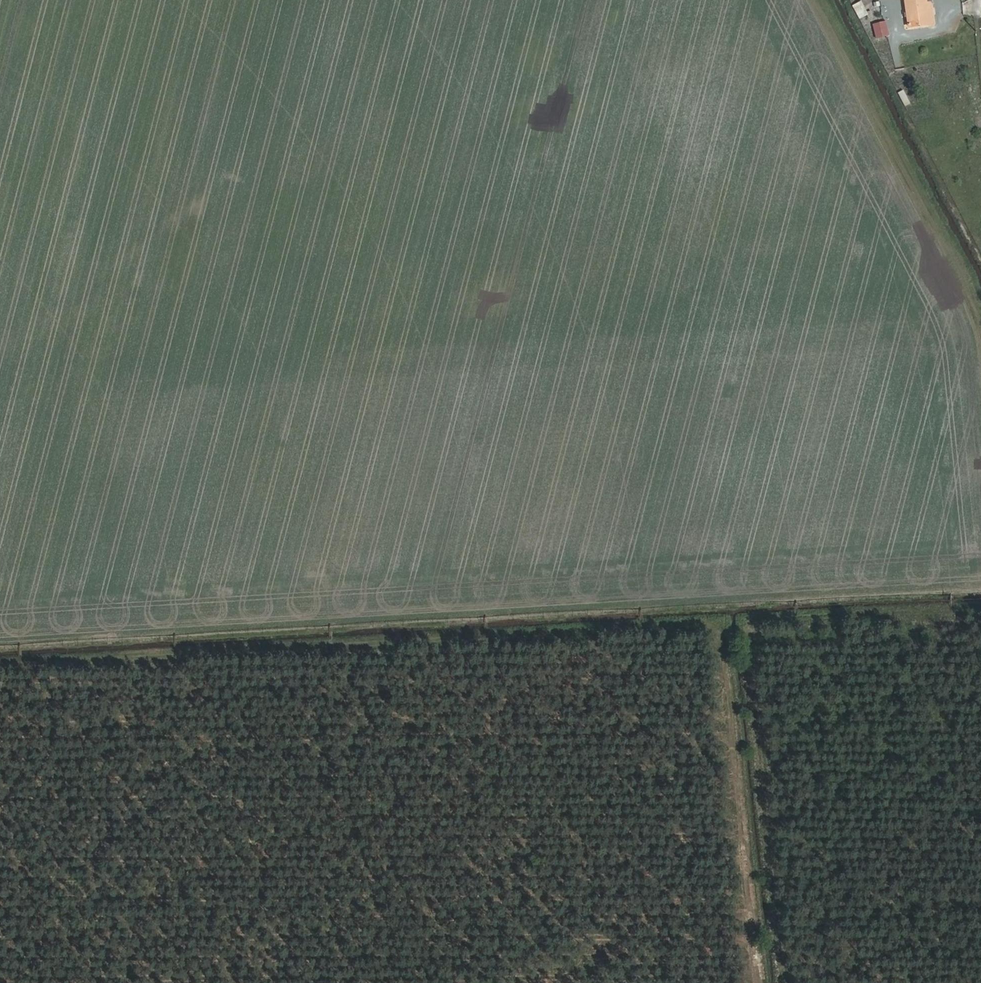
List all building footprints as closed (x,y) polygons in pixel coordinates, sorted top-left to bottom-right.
[(927,36),(925,17),(922,0),(906,2),(909,38),(927,36)] [(862,1),(852,5),(859,19),(869,15),(862,1)] [(930,17),(925,17),(927,36),(933,35),(930,17)] [(877,39),(890,35),(886,20),(873,24),(877,39)] [(905,107),(911,104),(904,90),(898,92),(905,107)]
